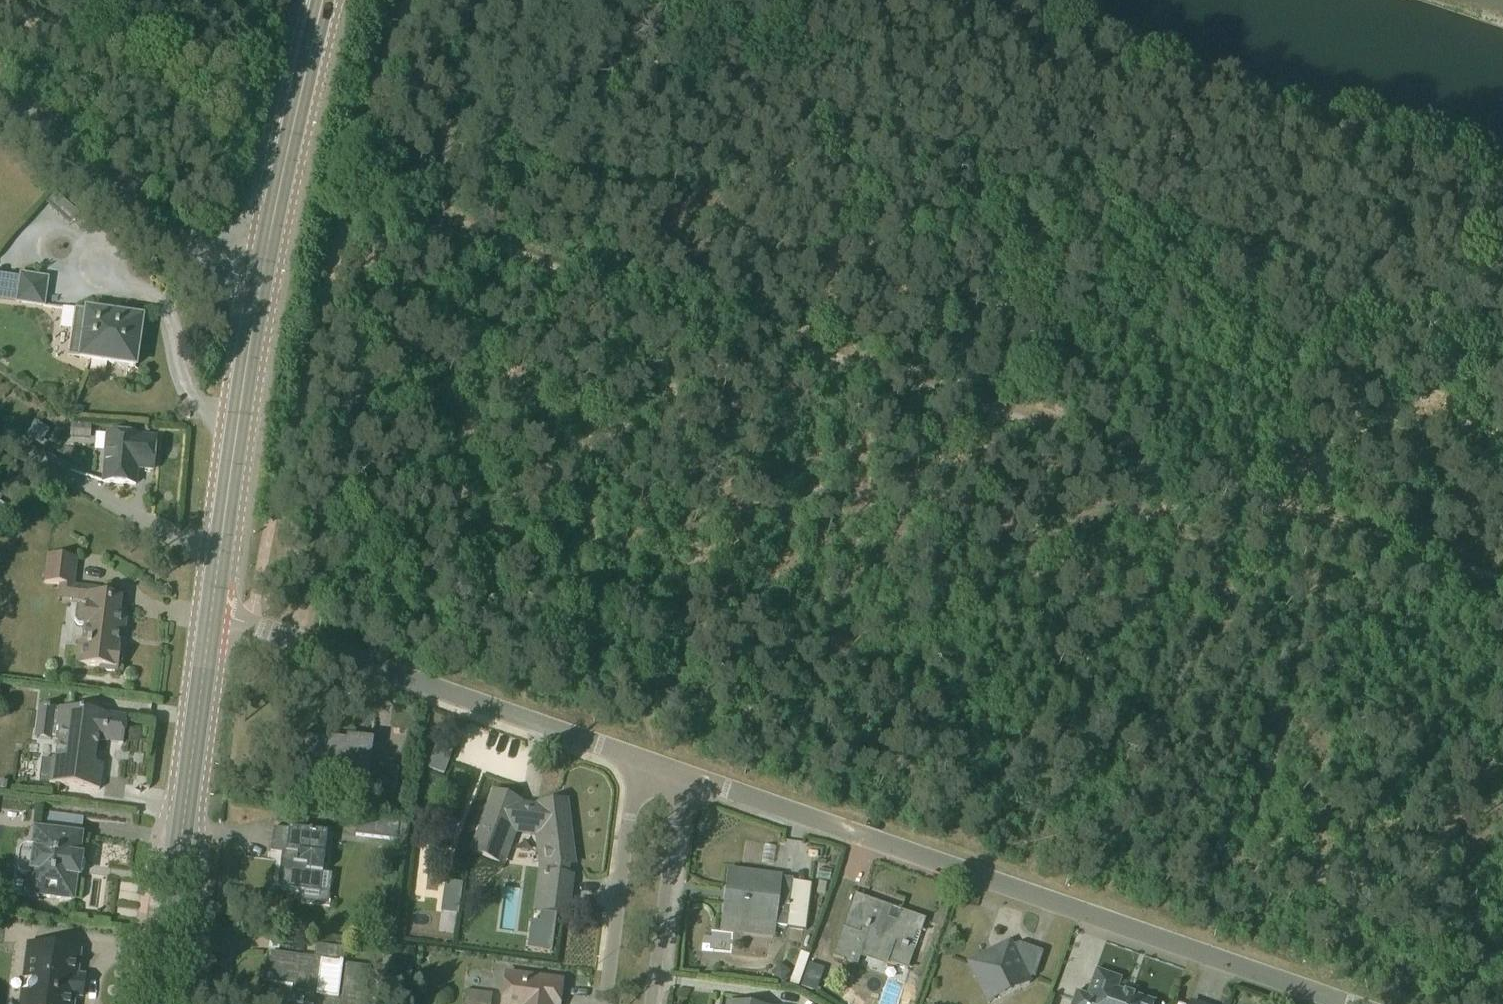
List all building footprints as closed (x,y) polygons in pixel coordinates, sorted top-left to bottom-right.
[(22,279),(0,275),(0,300),(42,307),(46,280),(22,276),(22,279)] [(143,319),(73,310),(66,360),(136,369),(143,319)] [(89,426),(70,425),(69,438),(88,439),(89,426)] [(155,438),(105,433),(100,483),(135,486),(137,471),(152,472),(155,438)] [(26,444),(17,461),(60,486),(70,469),(26,444)] [(118,614),(121,599),(105,596),(105,591),(73,586),(77,560),(47,555),(42,585),(58,587),(56,599),(76,603),(72,625),(84,626),(81,644),(76,643),(72,667),(116,673),(125,615),(118,614)] [(126,717),(38,707),(35,739),(57,742),(54,759),(42,758),(39,783),(98,790),(101,764),(94,763),(97,742),(123,745),(126,717)] [(369,747),(298,738),(293,774),(395,787),(397,769),(367,765),(369,747)] [(520,803),(493,793),(469,856),(502,868),(514,835),(533,837),(538,874),(533,912),(541,913),(543,901),(569,904),(573,866),(567,802),(537,805),(537,811),(519,809),(520,803)] [(404,801),(379,798),(377,817),(402,820),(404,801)] [(405,827),(357,822),(355,836),(403,842),(405,827)] [(326,835),(272,828),(269,853),(282,854),(278,889),(303,892),(301,903),(328,906),(332,876),(321,874),(326,835)] [(78,839),(31,832),(29,847),(19,845),(15,875),(25,876),(23,892),(70,898),(73,880),(76,880),(79,861),(75,860),(78,839)] [(811,883),(727,872),(719,932),(773,939),(774,927),(805,931),(811,883)] [(925,920),(853,896),(832,957),(856,965),(858,958),(885,967),(886,963),(908,971),(925,920)] [(967,963),(987,1003),(988,1003),(1031,984),(1029,980),(1035,977),(1042,954),(1041,951),(1019,943),(1011,947),(1009,942),(977,958),(967,963)] [(24,944),(19,981),(29,983),(28,993),(17,992),(16,1003),(73,1003),(73,1000),(81,1001),(84,976),(77,975),(80,952),(24,944)] [(369,967),(341,963),(343,949),(314,945),(312,959),(270,954),(266,984),(290,987),(287,1003),(290,1003),(364,1003),(369,967)] [(1094,970),(1085,997),(1075,993),(1071,1003),(1153,1003),(1154,1003),(1118,991),(1122,980),(1094,970)] [(561,982),(502,975),(499,1003),(559,1003),(561,982)] [(466,991),(464,1003),(489,1003),(490,994),(466,991)]
